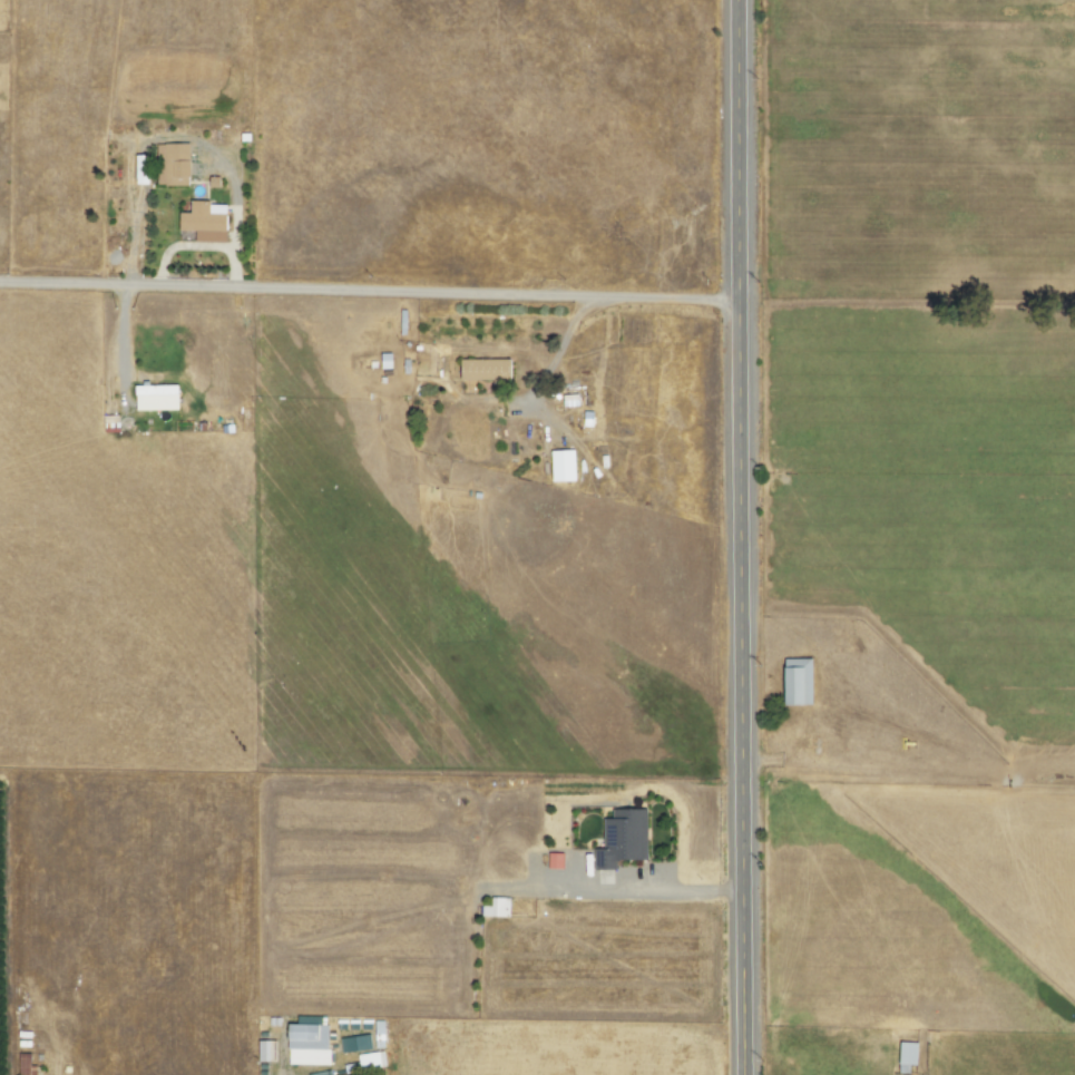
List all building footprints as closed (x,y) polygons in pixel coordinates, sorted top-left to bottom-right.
[(189,143),(156,144),(157,185),(189,185),(189,143)] [(135,185),(147,185),(147,155),(134,155),(135,185)] [(224,243),(226,203),(190,202),(189,212),(178,212),(178,231),(194,231),(194,241),(224,243)] [(510,382),(510,360),(460,359),(459,381),(510,382)] [(176,386),(135,386),(135,395),(177,394),(176,386)] [(575,481),(574,450),(549,451),(550,482),(575,481)] [(810,659),(784,660),(785,705),(811,705),(810,659)] [(593,870),(616,870),(616,860),(647,860),(646,809),(611,810),(611,819),(604,819),(604,849),(593,849),(593,870)] [(561,853),(547,854),(547,869),(561,869),(561,853)] [(481,906),(480,917),(508,918),(509,898),(490,898),(490,907),(481,906)] [(327,1066),(327,1025),(287,1025),(287,1065),(327,1066)] [(341,1054),(370,1050),(369,1035),(339,1038),(341,1054)] [(908,1074),(908,1065),(915,1066),(916,1043),(899,1042),(898,1074),(908,1074)] [(385,1065),(382,1051),(356,1056),(358,1070),(385,1065)] [(18,1054),(18,1074),(35,1074),(35,1066),(29,1066),(30,1055),(18,1054)]
